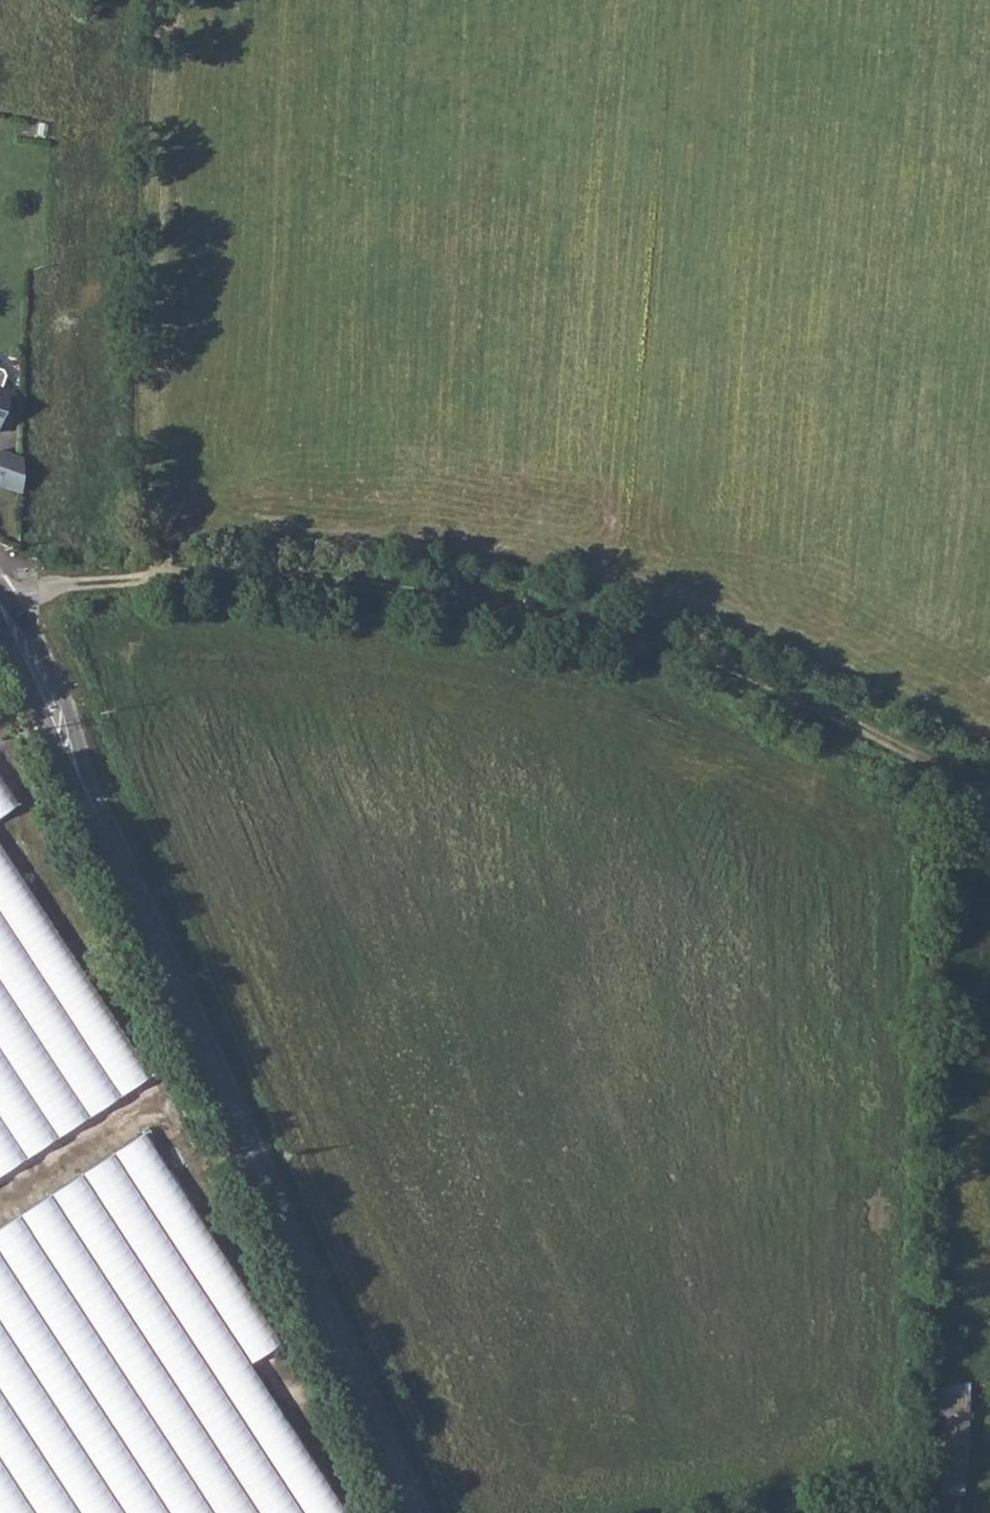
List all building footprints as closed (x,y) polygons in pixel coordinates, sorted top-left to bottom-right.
[(9,391),(0,388),(0,418),(9,391)] [(21,488),(22,459),(0,452),(0,480),(21,488)] [(17,806),(0,777),(0,816),(17,806)] [(160,1102),(0,832),(0,1196),(160,1102)] [(348,1510),(343,1512),(254,1361),(278,1347),(162,1149),(0,1244),(0,1512),(350,1512),(348,1510)] [(929,1491),(967,1492),(970,1384),(932,1383),(929,1491)]
